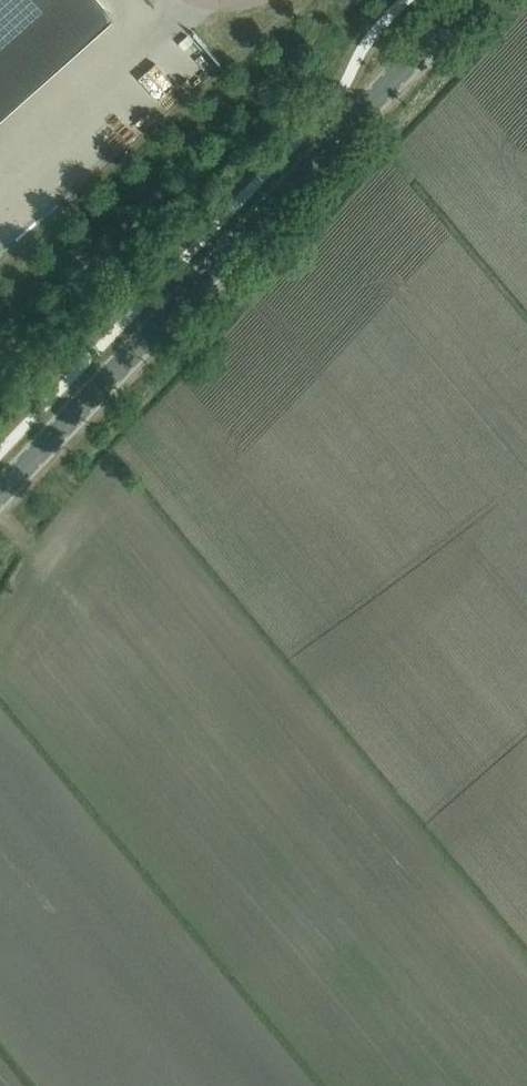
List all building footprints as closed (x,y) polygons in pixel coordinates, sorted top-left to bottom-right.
[(47,0),(0,0),(0,42),(47,0)]
